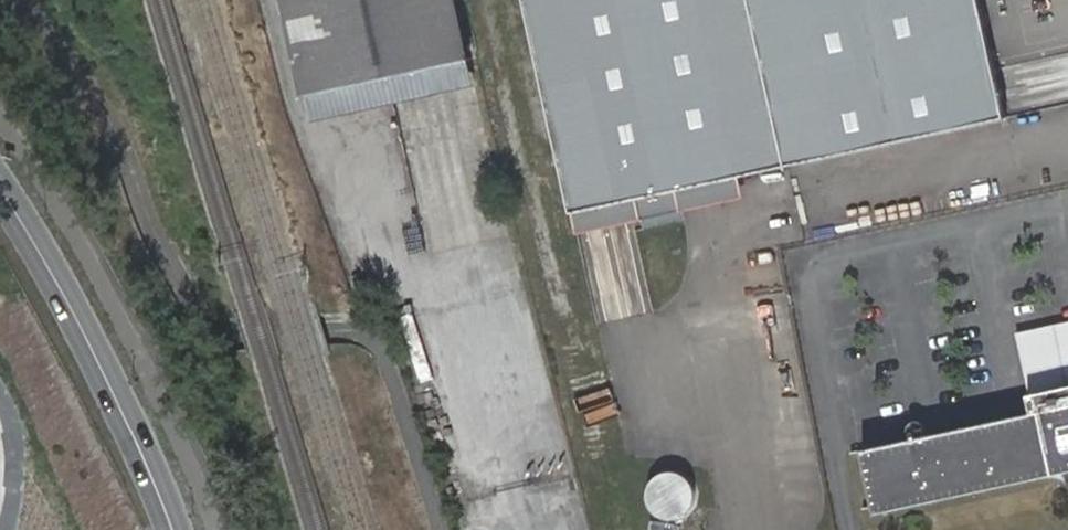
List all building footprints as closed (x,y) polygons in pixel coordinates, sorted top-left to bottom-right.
[(468,57),(456,0),(283,0),(304,94),(468,57)] [(574,211),(635,198),(641,220),(682,211),(677,189),(1009,117),(983,0),(527,0),(574,211)] [(1036,388),(1067,381),(1067,316),(1022,325),(1036,388)] [(1036,388),(1041,407),(873,443),(885,504),(1067,464),(1067,381),(1036,388)] [(685,473),(675,471),(669,472),(665,474),(658,480),(653,488),(652,495),(654,505),(660,513),(664,516),(670,518),(677,519),(682,518),(688,516),(692,513),(696,508),(698,503),(700,497),(699,489),(696,482),(693,478),(685,473)]
